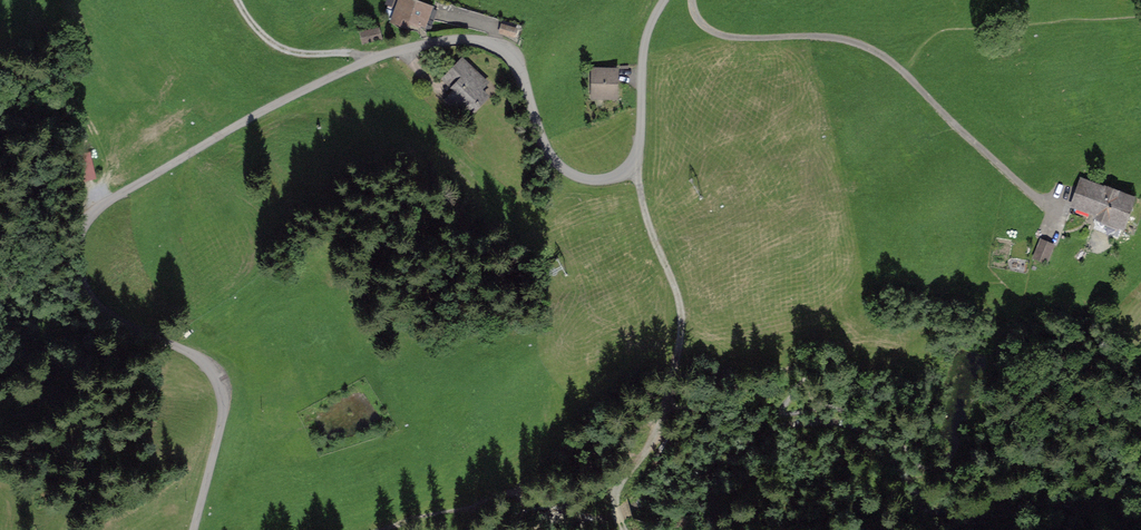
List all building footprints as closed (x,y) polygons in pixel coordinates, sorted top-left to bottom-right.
[(394,21),(406,26),(408,22),(421,27),(429,9),(405,0),(402,0),(394,21)] [(502,26),(500,33),(514,37),(516,29),(502,26)] [(360,33),(363,44),(382,39),(379,28),(360,33)] [(457,103),(468,113),(479,102),(478,100),(484,94),(468,79),(475,72),(462,60),(449,73),(459,82),(453,87),(456,90),(447,100),(454,106),(457,103)] [(594,70),(593,92),(603,92),(602,96),(614,97),(615,71),(594,70)] [(87,181),(99,177),(90,151),(78,155),(87,181)] [(1106,191),(1082,182),(1074,206),(1097,215),(1097,216),(1118,224),(1128,196),(1108,189),(1106,191)] [(1044,262),(1051,246),(1040,241),(1033,257),(1044,262)]
